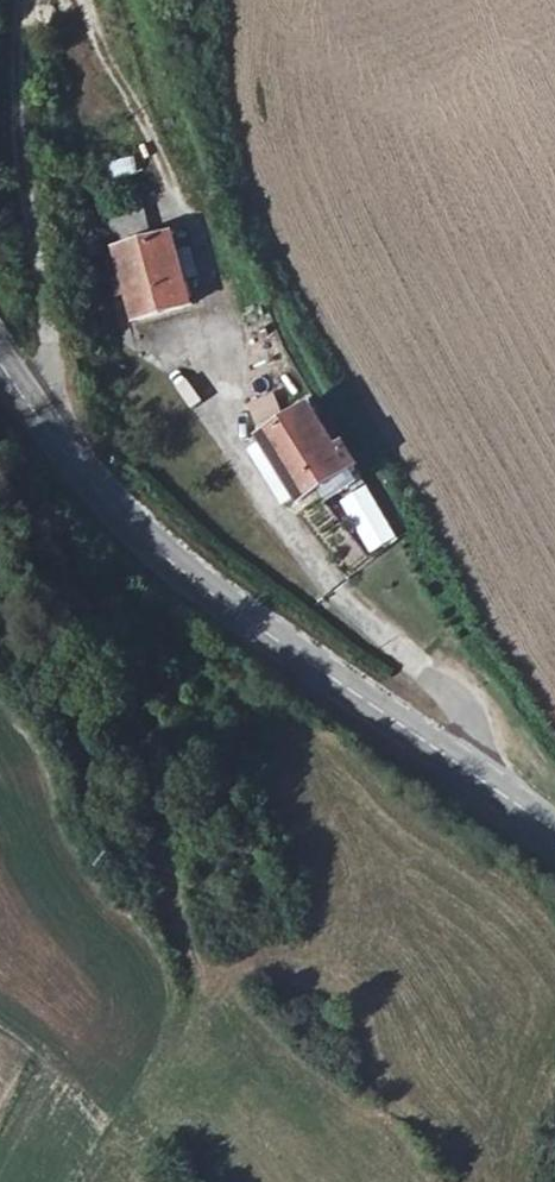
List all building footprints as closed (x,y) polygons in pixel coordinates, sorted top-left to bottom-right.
[(134,157),(106,160),(109,179),(137,175),(134,157)] [(107,200),(112,237),(147,232),(142,195),(107,200)] [(192,312),(171,230),(115,243),(134,326),(192,312)] [(182,402),(193,397),(181,368),(169,373),(182,402)] [(308,410),(257,438),(296,503),(347,474),(308,410)] [(364,496),(343,511),(368,546),(389,531),(364,496)]
